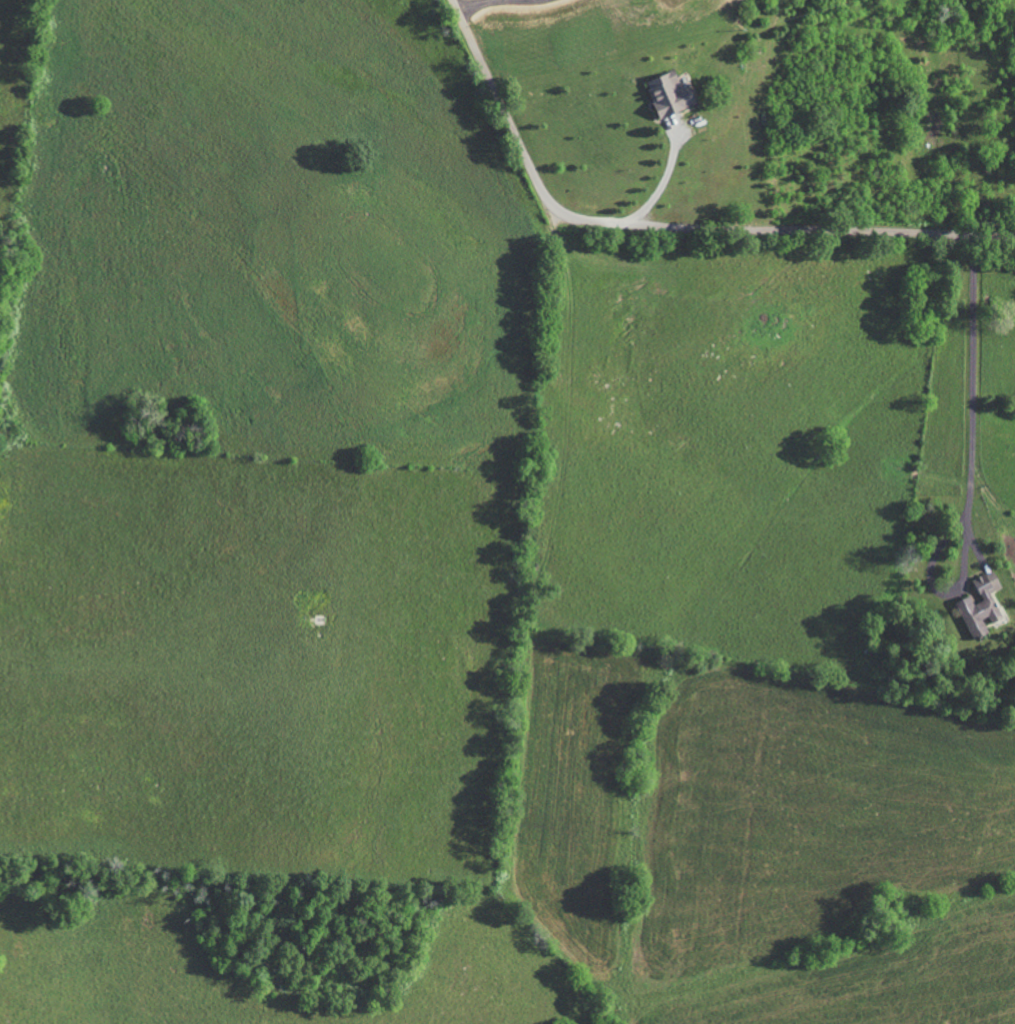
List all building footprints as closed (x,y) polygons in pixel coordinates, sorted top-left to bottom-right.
[(697,103),(689,84),(682,87),(674,69),(645,82),(661,118),(697,103)] [(956,602),(974,639),(989,632),(983,619),(990,616),(993,622),(1003,618),(991,593),(1002,587),(994,571),(973,581),(983,601),(974,605),(970,595),(956,602)]
